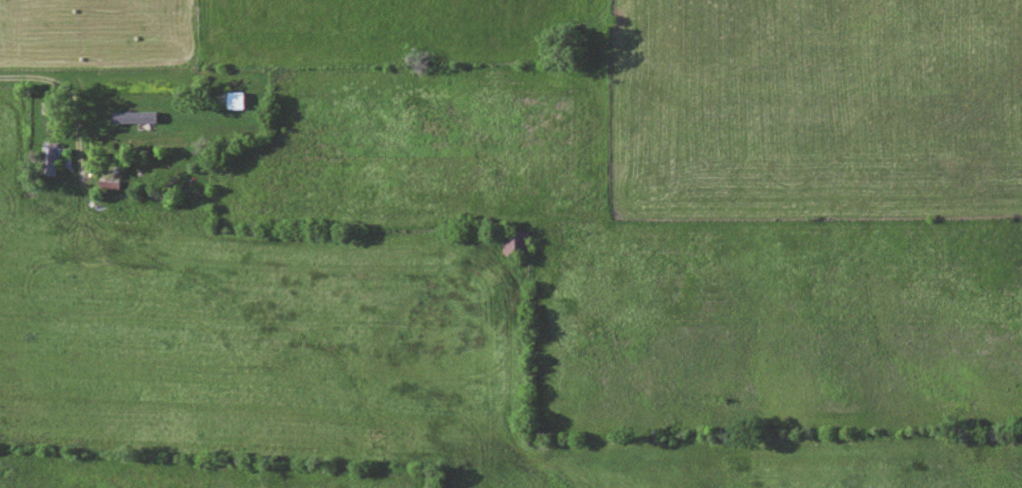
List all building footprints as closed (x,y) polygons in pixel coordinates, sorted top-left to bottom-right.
[(41,138),(38,124),(31,125),(34,140),(41,138)] [(42,145),(42,178),(59,178),(59,145),(42,145)]
